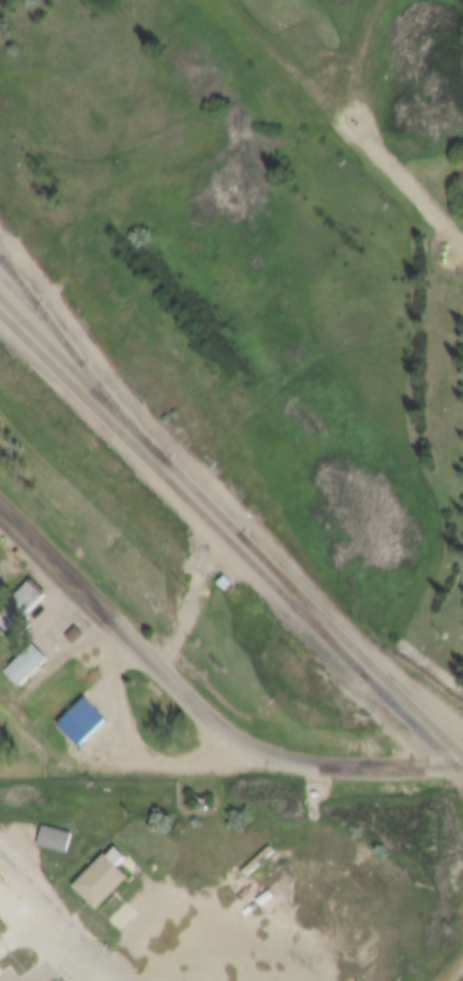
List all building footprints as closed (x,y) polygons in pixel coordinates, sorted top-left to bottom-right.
[(250,573),(257,566),(265,574),(258,581),(250,573)] [(64,570),(78,585),(49,613),(55,619),(43,631),(23,610),(64,570)] [(62,634),(76,649),(45,679),(31,664),(62,634)] [(108,691),(129,713),(100,741),(79,719),(108,691)] [(56,822),(83,830),(78,850),(50,842),(56,822)] [(129,864),(141,877),(106,909),(83,884),(118,852),(120,854),(130,844),(140,855),(129,864)] [(164,861),(170,866),(164,871),(159,866),(164,861)]
